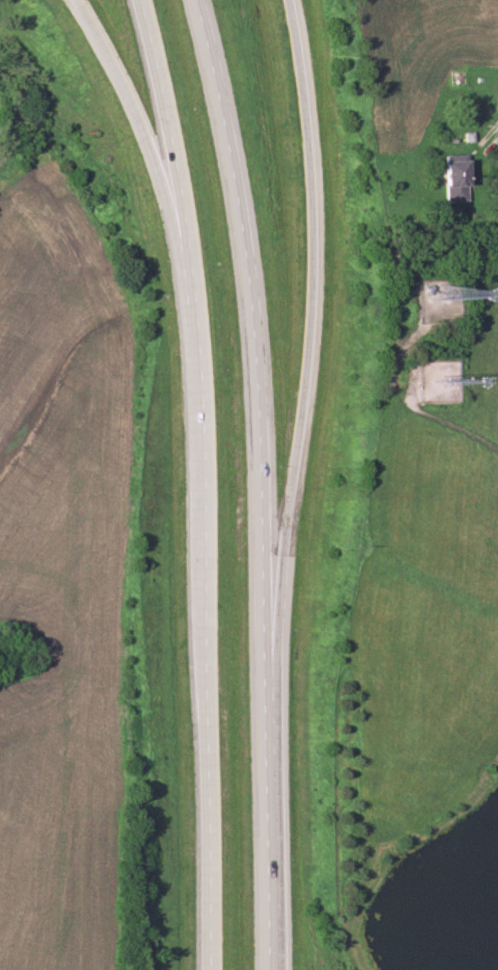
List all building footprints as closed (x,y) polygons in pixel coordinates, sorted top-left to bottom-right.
[(448,86),(462,85),(462,71),(448,72),(448,86)] [(462,155),(439,156),(441,202),(463,202),(462,155)]
